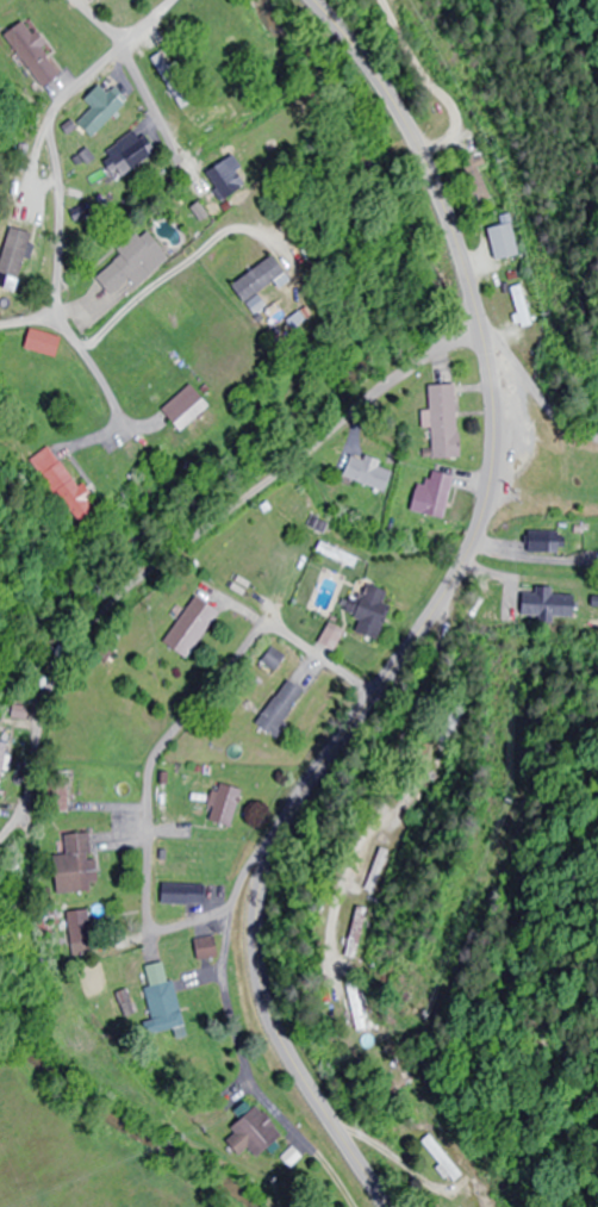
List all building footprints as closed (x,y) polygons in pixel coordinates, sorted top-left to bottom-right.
[(5,36),(45,88),(66,73),(25,20),(5,36)] [(88,108),(72,124),(88,140),(121,106),(97,82),(79,100),(88,108)] [(95,155),(110,179),(149,155),(134,131),(95,155)] [(486,200),(478,167),(485,165),(482,155),(459,160),(470,204),(486,200)] [(201,180),(222,204),(240,188),(219,164),(201,180)] [(482,231),(491,263),(519,254),(510,223),(482,231)] [(21,236),(0,264),(0,266),(20,281),(42,252),(21,236)] [(98,267),(113,295),(137,283),(138,284),(173,267),(159,237),(98,267)] [(267,254),(229,281),(242,299),(281,272),(267,254)] [(518,334),(538,330),(528,280),(508,284),(518,334)] [(67,339),(34,330),(28,350),(61,359),(67,339)] [(193,381),(163,410),(182,429),(212,402),(193,381)] [(460,459),(459,386),(429,386),(429,412),(424,413),(424,428),(434,428),(434,460),(460,459)] [(80,488),(52,446),(32,460),(77,525),(100,509),(84,485),(80,488)] [(397,470),(355,454),(346,477),(388,493),(397,470)] [(447,515),(454,473),(437,469),(436,479),(430,478),(429,487),(421,486),(416,509),(447,515)] [(561,553),(561,532),(531,532),(531,553),(561,553)] [(391,607),(385,605),(389,593),(362,584),(352,612),(364,616),(357,633),(378,641),(391,607)] [(518,589),(518,615),(539,615),(539,621),(574,621),(574,589),(518,589)] [(225,615),(200,596),(166,642),(190,660),(225,615)] [(265,662),(279,671),(289,657),(275,648),(265,662)] [(286,677),(256,716),(274,729),(304,690),(286,677)] [(239,790),(214,783),(204,821),(229,827),(239,790)] [(88,832),(62,833),(62,854),(46,855),(47,892),(91,891),(88,832)] [(361,890),(379,896),(395,854),(377,847),(361,890)] [(157,903),(203,903),(203,883),(157,883),(157,903)] [(86,910),(65,910),(65,949),(86,949),(86,910)] [(193,960),(214,958),(213,937),(192,939),(193,960)] [(165,961),(140,965),(153,1032),(177,1027),(165,961)] [(277,1137),(253,1104),(225,1125),(248,1157),(277,1137)] [(461,1174),(427,1134),(415,1144),(450,1184),(461,1174)]
